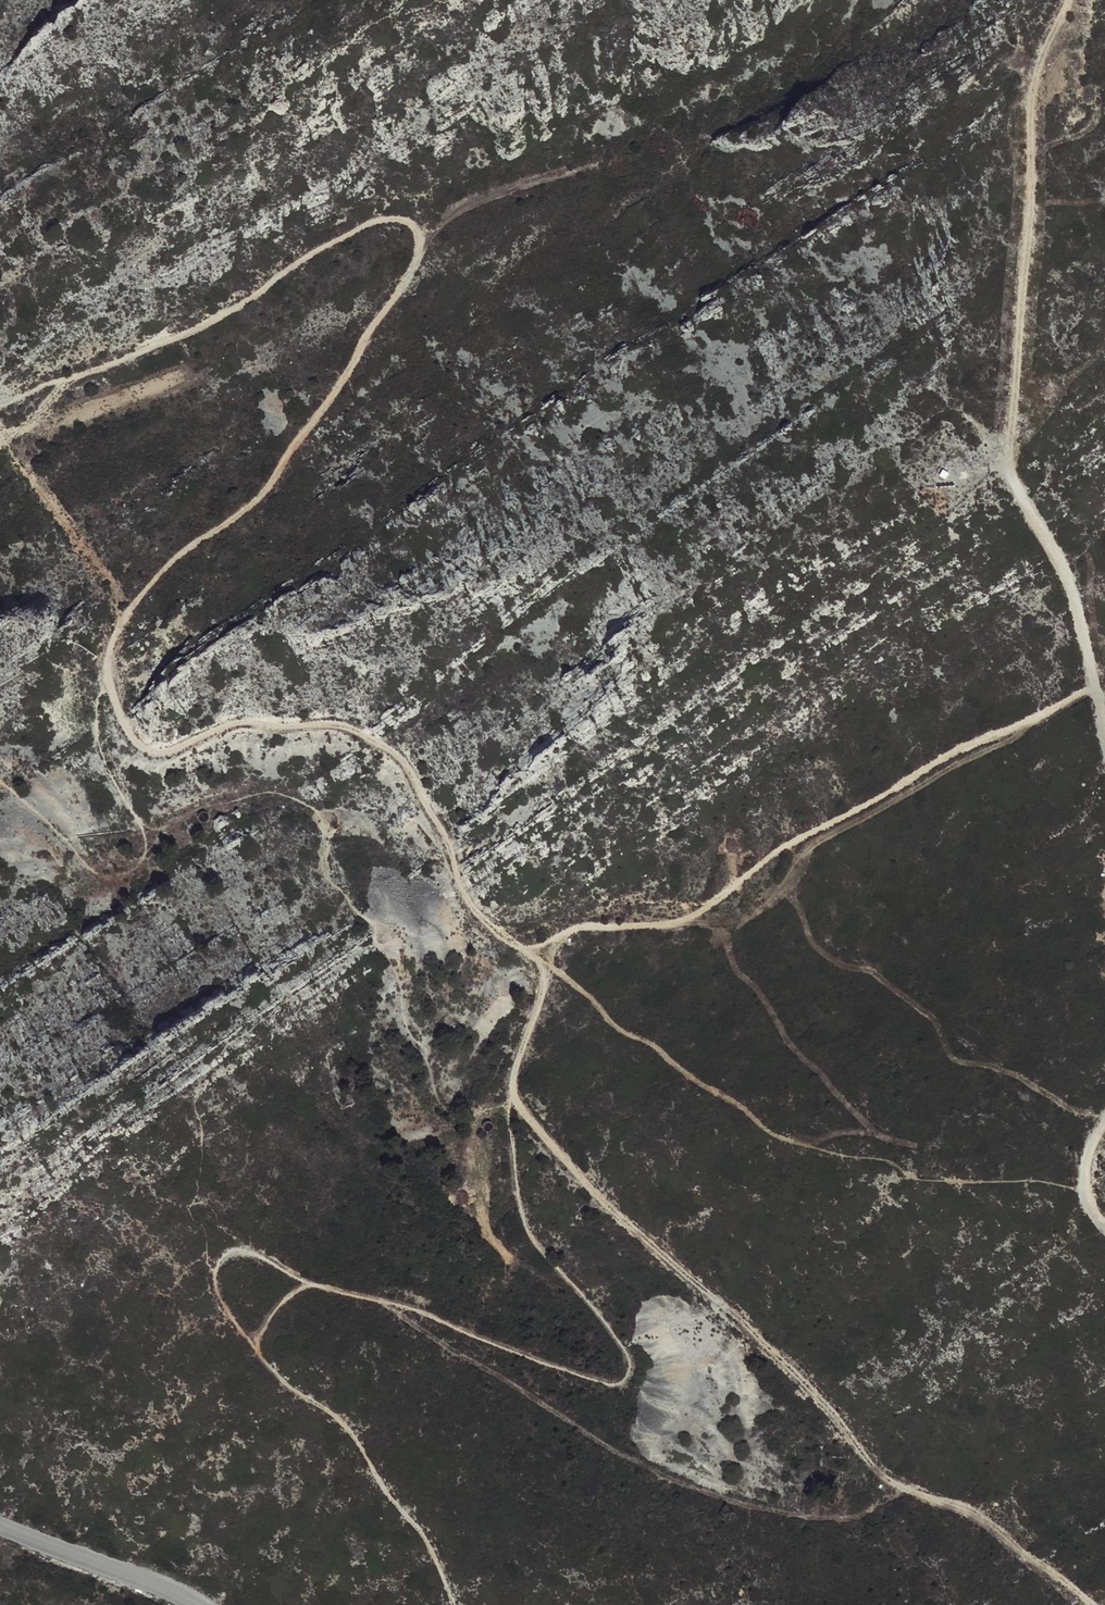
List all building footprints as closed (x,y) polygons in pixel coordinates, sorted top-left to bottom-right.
[(831,1506),(833,1505),(834,1504),(836,1502),(836,1500),(835,1497),(832,1496),(829,1498),(828,1500),(828,1502),(829,1505),(831,1506)]
